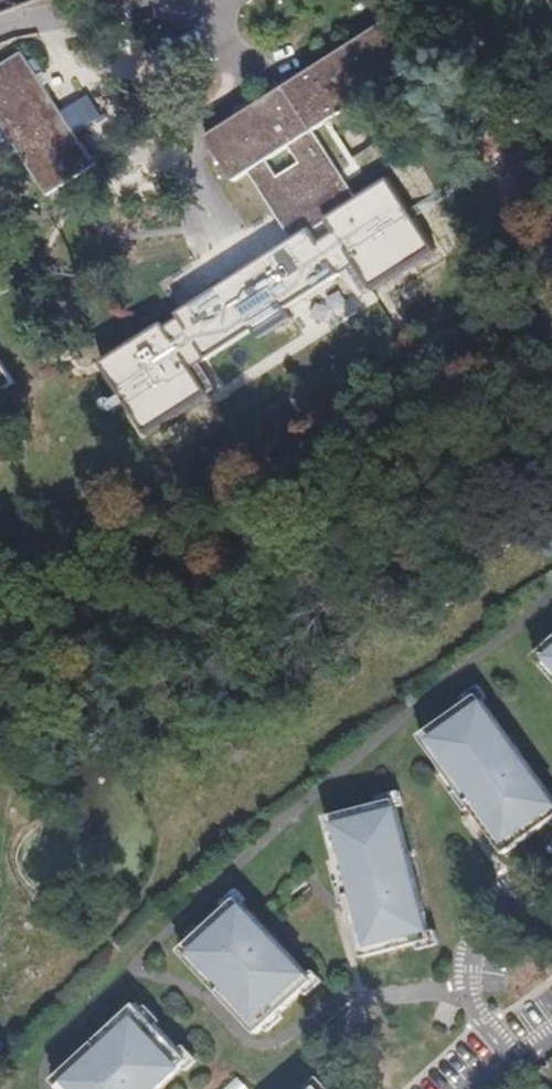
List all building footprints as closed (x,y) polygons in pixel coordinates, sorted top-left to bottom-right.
[(357,199),(314,131),(422,62),(393,17),(271,96),(267,89),(252,98),(257,105),(207,138),(235,183),(250,173),(293,241),(289,243),(285,237),(276,243),(280,249),(179,315),(191,333),(177,342),(174,340),(113,380),(156,447),(218,407),(200,376),(212,368),(208,359),(254,328),(259,336),(290,316),(285,309),(339,274),(337,271),(352,262),(369,287),(430,247),(387,179),(357,199)] [(20,152),(49,197),(97,166),(23,51),(0,67),(0,164),(20,152)] [(16,384),(0,359),(0,395),(16,384)] [(536,657),(551,675),(551,642),(536,657)] [(422,736),(475,811),(483,822),(507,854),(551,821),(551,797),(479,695),(422,736)] [(396,799),(327,817),(350,906),(354,919),(364,958),(432,940),(396,799)] [(238,898),(181,951),(217,990),(224,998),(258,1034),(315,981),(238,898)] [(137,1004),(99,1040),(90,1048),(54,1080),(62,1088),(160,1088),(190,1061),(137,1004)]
